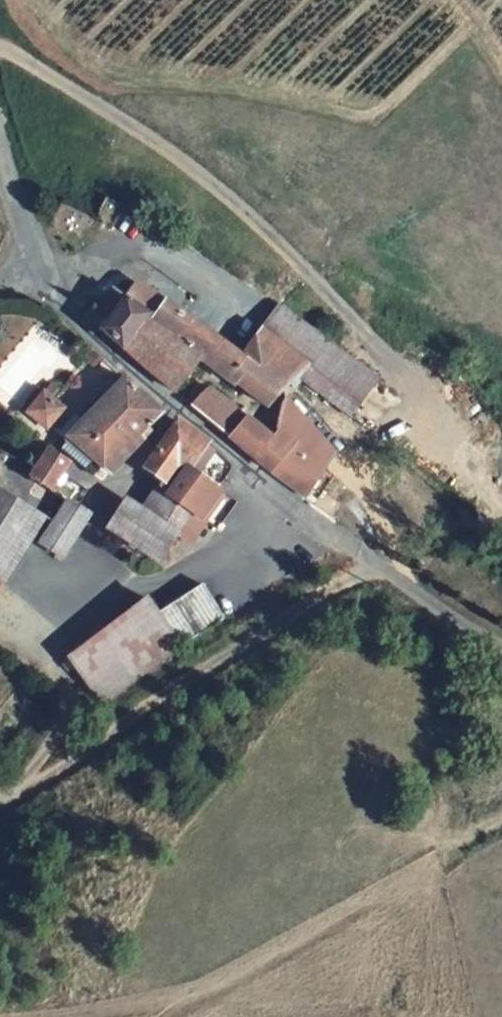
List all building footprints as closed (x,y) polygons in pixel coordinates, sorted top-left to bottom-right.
[(108,324),(102,330),(175,392),(203,356),(268,408),(273,402),(284,391),(297,376),(348,414),(375,378),(281,307),(242,358),(141,286),(136,286),(125,301),(108,324)] [(125,301),(113,291),(96,315),(108,324),(125,301)] [(141,392),(124,378),(67,436),(70,438),(93,458),(110,473),(150,431),(146,427),(162,412),(141,392)] [(59,391),(52,384),(44,393),(51,399),(59,391)] [(271,438),(210,388),(197,400),(192,407),(229,437),(272,472),(306,497),(308,493),(324,470),(336,453),(310,426),(290,403),(290,402),(291,402),(291,400),(290,400),(290,399),(289,398),(288,398),(287,398),(286,398),(284,398),(281,402),(280,405),(274,434),(271,438)] [(281,402),(284,398),(284,391),(273,402),(280,405),(281,402)] [(47,427),(62,408),(51,399),(44,393),(28,411),(47,427)] [(146,466),(166,480),(178,464),(186,470),(187,468),(189,469),(193,464),(205,446),(208,442),(177,421),(175,424),(146,466)] [(85,469),(93,458),(70,438),(61,448),(85,469)] [(193,464),(200,468),(213,451),(205,446),(193,464)] [(69,462),(49,449),(30,477),(67,502),(40,543),(62,557),(90,515),(77,506),(87,490),(62,474),(69,462)] [(201,518),(219,491),(189,469),(187,468),(186,470),(175,486),(168,496),(191,511),(201,518)] [(324,470),(308,493),(316,498),(332,475),(324,470)] [(177,533),(191,511),(168,496),(158,489),(143,511),(177,533)] [(33,511),(0,490),(0,563),(33,511)] [(106,527),(160,561),(178,534),(177,533),(143,511),(124,500),(106,527)] [(193,544),(207,523),(201,518),(191,511),(177,533),(178,534),(193,544)] [(202,584),(157,613),(182,645),(224,618),(202,584)] [(103,704),(182,645),(157,613),(146,597),(67,655),(103,704)] [(58,704),(51,699),(50,700),(48,701),(48,704),(48,706),(50,708),(52,709),(55,708),(57,707),(58,704)]
